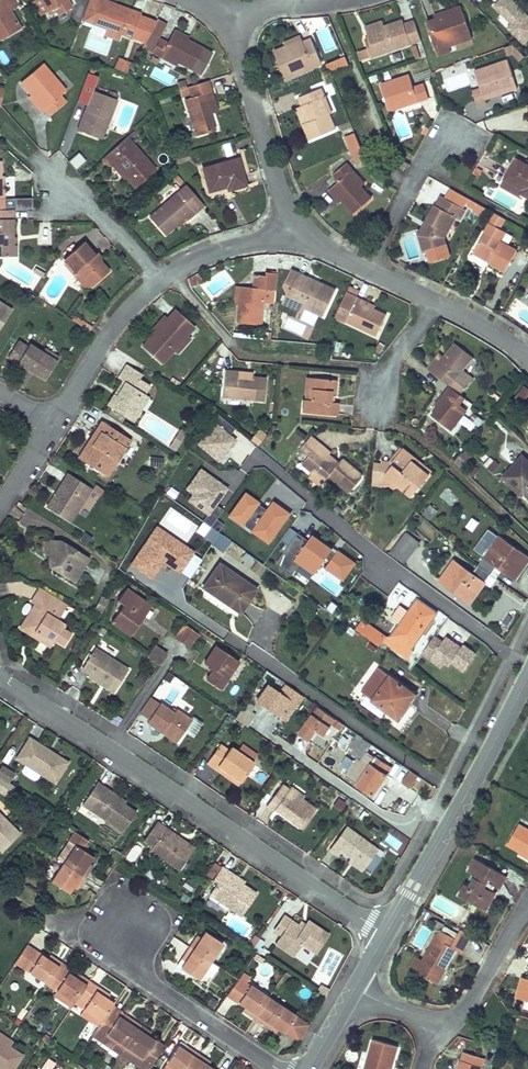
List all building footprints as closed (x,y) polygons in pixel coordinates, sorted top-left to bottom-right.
[(4,37),(20,28),(10,10),(19,4),(18,2),(17,0),(0,0),(0,31),(4,37)] [(31,0),(40,15),(47,11),(41,0),(32,0),(31,0)] [(47,11),(54,7),(59,15),(72,7),(68,0),(41,0),(47,11)] [(100,1),(121,9),(123,5),(109,0),(101,0),(100,1)] [(524,42),(527,38),(527,15),(514,0),(499,0),(493,5),(513,22),(508,27),(524,42)] [(100,1),(92,22),(106,28),(122,33),(132,38),(142,41),(152,20),(140,16),(142,12),(123,5),(121,9),(100,1)] [(434,16),(435,20),(462,10),(461,6),(434,16)] [(435,20),(426,23),(433,45),(470,33),(462,10),(435,20)] [(384,28),(367,33),(369,40),(372,47),(368,49),(371,58),(421,40),(414,21),(403,25),(402,21),(384,28)] [(365,28),(367,33),(384,28),(382,22),(365,28)] [(122,33),(106,28),(104,34),(119,40),(122,33)] [(174,30),(172,33),(186,41),(188,38),(174,30)] [(155,35),(149,32),(144,42),(150,45),(155,35)] [(191,70),(200,75),(212,55),(203,50),(186,41),(172,33),(166,43),(159,39),(150,54),(159,58),(162,55),(177,63),(191,70)] [(470,33),(433,45),(437,56),(450,51),(449,46),(472,38),(470,33)] [(284,49),(283,46),(273,50),(284,78),(320,63),(310,39),(301,43),(284,49)] [(300,40),(283,46),(284,49),(301,43),(300,40)] [(418,44),(412,45),(414,58),(421,57),(418,44)] [(509,44),(505,51),(520,60),(524,54),(509,44)] [(371,58),(368,49),(359,52),(362,61),(371,58)] [(344,54),(324,62),(328,72),(348,63),(344,54)] [(162,55),(159,58),(175,67),(177,63),(162,55)] [(114,68),(128,72),(132,61),(118,57),(114,68)] [(480,86),(472,88),(478,105),(486,102),(485,98),(517,88),(507,57),(474,69),(480,86)] [(90,69),(101,72),(102,66),(93,62),(90,69)] [(20,81),(30,94),(42,108),(48,114),(65,101),(59,94),(64,90),(41,64),(20,81)] [(170,83),(173,76),(154,69),(151,76),(170,83)] [(87,73),(76,102),(86,106),(76,130),(98,138),(104,122),(101,121),(102,118),(108,120),(116,99),(92,90),(97,76),(87,73)] [(390,110),(400,107),(399,104),(417,98),(418,100),(429,97),(424,83),(413,87),(409,75),(381,85),(390,110)] [(187,86),(186,87),(188,93),(189,97),(185,98),(196,136),(214,130),(210,112),(208,113),(207,110),(213,108),(208,91),(212,90),(209,79),(187,86)] [(188,93),(186,87),(177,89),(180,96),(188,93)] [(297,96),(300,104),(306,121),(301,123),(308,139),(332,128),(326,113),(320,96),(323,95),(319,87),(297,96)] [(208,113),(210,112),(218,110),(212,90),(208,91),(213,108),(207,110),(208,113)] [(42,108),(30,94),(27,96),(39,111),(42,108)] [(323,95),(320,96),(326,113),(330,112),(323,95)] [(399,104),(400,107),(418,100),(417,98),(399,104)] [(300,104),(294,106),(301,123),(306,121),(300,104)] [(104,122),(98,138),(101,139),(108,120),(102,118),(101,121),(104,122)] [(344,138),(349,149),(359,144),(354,133),(344,138)] [(111,165),(115,162),(128,178),(127,179),(134,188),(155,169),(127,137),(113,149),(102,158),(109,166),(111,164),(111,165)] [(226,156),(234,154),(230,141),(222,143),(226,156)] [(355,163),(365,159),(359,144),(349,149),(355,163)] [(177,157),(189,153),(188,148),(176,152),(177,157)] [(79,152),(69,160),(76,168),(86,160),(79,152)] [(400,157),(395,167),(405,172),(410,163),(400,157)] [(504,177),(519,185),(521,183),(524,185),(521,191),(527,195),(527,164),(515,157),(504,177)] [(238,159),(203,169),(210,191),(229,186),(230,189),(246,185),(238,159)] [(128,178),(115,162),(111,165),(125,180),(127,179),(128,178)] [(339,180),(331,188),(342,200),(355,212),(371,197),(360,185),(348,172),(351,169),(344,162),(332,174),(339,180)] [(477,176),(481,169),(476,166),(472,173),(477,176)] [(351,169),(348,172),(360,185),(363,182),(351,169)] [(524,185),(521,183),(519,185),(504,177),(500,183),(519,193),(521,191),(524,185)] [(177,192),(149,216),(164,234),(178,222),(187,215),(189,217),(190,218),(196,212),(205,205),(196,195),(186,184),(177,192)] [(342,200),(331,188),(327,191),(339,204),(342,200)] [(440,194),(434,204),(439,207),(445,197),(440,194)] [(32,197),(5,198),(6,208),(33,207),(32,197)] [(420,230),(417,231),(420,242),(425,240),(427,249),(445,244),(444,238),(456,217),(459,219),(465,208),(445,197),(439,207),(434,204),(425,220),(429,222),(424,229),(420,230)] [(475,212),(478,207),(473,203),(470,209),(475,212)] [(0,209),(0,256),(14,256),(14,245),(11,245),(12,237),(11,209),(7,209),(0,209)] [(484,232),(475,248),(491,258),(488,262),(504,271),(515,251),(500,242),(506,232),(499,228),(505,218),(495,213),(484,232)] [(187,215),(178,222),(180,225),(189,217),(187,215)] [(425,220),(420,230),(424,229),(429,222),(425,220)] [(39,244),(51,244),(51,223),(39,222),(39,244)] [(83,241),(63,258),(75,271),(72,274),(82,286),(91,285),(108,270),(83,241)] [(475,248),(472,253),(488,262),(491,258),(475,248)] [(42,277),(44,273),(35,267),(33,271),(42,277)] [(281,302),(301,312),(304,306),(311,309),(322,315),(334,290),(291,269),(283,284),(285,292),(281,302)] [(265,288),(275,289),(275,288),(275,282),(277,272),(265,270),(265,275),(255,274),(253,286),(241,285),(239,302),(238,322),(260,324),(265,288)] [(203,282),(201,277),(193,280),(192,286),(203,282)] [(349,284),(346,290),(357,296),(360,289),(349,284)] [(335,314),(334,315),(375,334),(385,313),(372,307),(362,303),(364,299),(357,296),(346,290),(339,304),(335,314)] [(364,299),(362,303),(372,307),(374,303),(364,299)] [(10,310),(0,303),(0,326),(10,310)] [(304,306),(301,312),(309,315),(311,309),(304,306)] [(167,317),(148,339),(142,345),(160,361),(172,348),(186,333),(194,324),(175,308),(167,317)] [(144,336),(148,339),(167,317),(164,314),(144,336)] [(89,331),(92,327),(75,316),(72,320),(89,331)] [(186,333),(172,348),(176,351),(189,337),(186,333)] [(45,379),(56,360),(42,352),(28,343),(27,346),(17,340),(7,356),(29,370),(31,368),(35,371),(34,373),(45,379)] [(444,355),(431,371),(450,385),(455,379),(465,387),(472,378),(462,369),(473,357),(454,341),(444,355)] [(42,352),(56,360),(58,356),(44,348),(42,352)] [(439,351),(427,367),(431,371),(444,355),(439,351)] [(115,394),(107,407),(129,420),(145,395),(150,387),(140,380),(143,375),(128,365),(119,379),(123,381),(115,394)] [(252,376),(237,374),(237,371),(223,370),(221,397),(263,400),(265,377),(252,376)] [(311,401),(307,401),(304,400),(303,412),(337,416),(338,403),(334,403),(330,403),(330,396),(335,396),(336,380),(315,378),(314,388),(313,388),(311,401)] [(455,379),(450,385),(454,389),(460,393),(465,387),(455,379)] [(448,395),(439,406),(432,415),(449,428),(465,408),(459,402),(464,396),(460,393),(454,389),(450,385),(444,393),(448,395)] [(502,397),(506,393),(498,387),(494,391),(502,397)] [(527,396),(527,390),(524,387),(515,397),(523,403),(527,396)] [(444,393),(436,403),(439,406),(448,395),(444,393)] [(133,423),(149,398),(145,395),(129,420),(133,423)] [(213,424),(197,444),(217,460),(233,439),(227,435),(234,427),(216,412),(209,421),(213,424)] [(117,462),(131,440),(102,423),(98,430),(101,433),(93,446),(89,444),(79,460),(101,474),(111,459),(117,462)] [(256,429),(251,441),(260,445),(265,432),(256,429)] [(93,446),(101,433),(98,430),(89,444),(93,446)] [(312,435),(301,447),(309,454),(303,461),(314,471),(326,480),(330,475),(351,491),(362,478),(362,472),(343,457),(340,461),(337,464),(327,456),(330,453),(331,451),(312,435)] [(388,461),(390,463),(401,449),(398,447),(388,461)] [(412,497),(428,475),(410,462),(413,458),(401,449),(390,463),(392,464),(384,475),(384,479),(379,486),(382,489),(389,487),(391,489),(395,484),(412,497)] [(340,461),(330,453),(327,456),(337,464),(340,461)] [(461,466),(467,457),(461,453),(455,462),(461,466)] [(492,457),(485,464),(488,467),(495,460),(492,457)] [(503,476),(521,495),(523,493),(527,497),(527,463),(522,457),(503,476)] [(413,458),(410,462),(428,475),(430,472),(413,458)] [(111,459),(101,474),(107,478),(117,462),(111,459)] [(200,469),(187,487),(197,494),(191,503),(208,514),(203,521),(210,527),(222,509),(214,504),(226,488),(200,469)] [(326,480),(314,471),(310,475),(322,485),(326,480)] [(71,522),(91,490),(68,475),(57,493),(61,495),(52,511),(71,522)] [(174,499),(179,492),(170,485),(165,493),(174,499)] [(246,492),(230,515),(243,525),(242,527),(252,534),(253,532),(270,544),(291,514),(274,502),(268,511),(258,504),(259,502),(246,492)] [(52,511),(61,495),(57,493),(48,508),(52,511)] [(437,511),(430,505),(423,514),(430,519),(437,511)] [(157,526),(130,563),(151,578),(164,560),(179,571),(193,551),(157,526)] [(210,531),(204,539),(213,546),(219,537),(210,531)] [(297,532),(275,563),(291,575),(299,563),(313,573),(325,556),(330,561),(326,567),(342,579),(353,563),(338,551),(335,554),(330,550),(331,549),(312,536),(309,541),(297,532)] [(87,545),(92,538),(84,533),(80,540),(87,545)] [(406,534),(391,553),(402,561),(417,542),(406,534)] [(498,538),(477,566),(490,574),(496,566),(502,570),(513,578),(527,558),(498,538)] [(74,582),(90,558),(62,541),(51,540),(51,554),(50,560),(60,560),(62,563),(57,571),(74,582)] [(251,565),(255,559),(246,553),(242,558),(251,565)] [(57,571),(62,563),(60,560),(50,560),(50,567),(57,571)] [(490,574),(477,566),(470,574),(452,562),(439,580),(469,602),(490,574)] [(218,564),(202,587),(239,612),(255,589),(218,564)] [(496,578),(502,570),(496,566),(490,574),(496,578)] [(36,604),(21,628),(31,635),(33,630),(37,633),(39,639),(52,647),(66,625),(59,620),(69,603),(41,586),(32,601),(36,604)] [(131,637),(151,608),(126,590),(118,602),(124,606),(112,623),(131,637)] [(102,614),(108,602),(100,598),(95,611),(102,614)] [(410,648),(420,634),(417,633),(433,611),(417,599),(390,635),(384,637),(362,621),(356,628),(380,645),(385,644),(407,660),(414,651),(410,648)] [(393,616),(400,621),(407,610),(400,605),(393,616)] [(433,611),(417,633),(420,634),(435,613),(433,611)] [(189,647),(197,635),(184,626),(176,638),(189,647)] [(433,636),(421,653),(440,667),(444,662),(448,665),(450,662),(463,671),(475,654),(462,645),(460,648),(445,637),(442,642),(433,636)] [(376,655),(380,650),(368,640),(363,646),(376,655)] [(154,645),(147,656),(158,664),(166,654),(154,645)] [(221,691),(240,663),(216,648),(204,664),(217,673),(210,684),(221,691)] [(114,693),(129,670),(96,649),(83,669),(90,674),(88,677),(101,685),(103,682),(107,685),(106,688),(114,693)] [(380,670),(363,693),(397,718),(414,694),(380,670)] [(304,697),(283,683),(278,691),(267,683),(255,700),(288,721),(304,697)] [(179,740),(192,721),(176,710),(173,713),(160,704),(147,723),(161,732),(163,729),(179,740)] [(344,725),(316,707),(300,733),(314,741),(319,732),(329,739),(337,729),(342,731),(344,725)] [(117,726),(122,719),(115,714),(110,721),(117,726)] [(134,737),(138,731),(130,726),(127,732),(134,737)] [(179,740),(163,729),(161,732),(177,743),(179,740)] [(49,754),(51,751),(29,737),(27,741),(49,754)] [(374,745),(363,737),(352,753),(358,757),(346,776),(373,795),(387,775),(385,773),(389,766),(369,752),(374,745)] [(55,782),(68,761),(51,751),(49,754),(27,741),(16,759),(55,782)] [(243,781),(256,763),(231,747),(229,750),(221,744),(207,763),(217,770),(220,765),(243,781)] [(396,768),(399,763),(384,753),(381,759),(396,768)] [(239,786),(243,781),(220,765),(217,770),(239,786)] [(413,787),(419,774),(400,765),(394,778),(413,787)] [(10,783),(16,775),(3,766),(0,771),(0,776),(10,783)] [(4,794),(11,783),(10,783),(0,776),(0,792),(4,794)] [(104,786),(97,782),(91,793),(98,797),(104,786)] [(10,798),(17,787),(11,783),(4,794),(10,798)] [(304,827),(317,808),(304,799),(290,790),(283,785),(268,805),(275,810),(277,808),(304,827)] [(98,797),(90,810),(124,831),(137,812),(126,805),(111,795),(113,792),(104,786),(98,797)] [(304,799),(306,796),(291,787),(290,790),(304,799)] [(111,795),(126,805),(128,802),(113,792),(111,795)] [(98,797),(91,793),(83,805),(90,810),(98,797)] [(4,855),(23,836),(0,813),(0,851),(4,855)] [(181,869),(193,851),(164,831),(167,827),(158,821),(145,840),(153,846),(151,849),(181,869)] [(520,851),(527,856),(527,830),(519,825),(508,844),(520,851)] [(193,851),(196,847),(167,827),(164,831),(193,851)] [(392,827),(382,840),(400,853),(410,840),(392,827)] [(365,869),(379,850),(347,828),(331,850),(339,855),(341,852),(351,859),(365,869)] [(76,844),(63,862),(85,876),(92,867),(88,864),(93,855),(83,849),(89,840),(80,834),(75,831),(69,840),(76,844)] [(63,862),(76,844),(69,840),(57,858),(63,862)] [(520,851),(518,854),(527,859),(527,856),(520,851)] [(363,872),(365,869),(351,859),(349,862),(363,872)] [(460,895),(474,903),(478,897),(480,898),(479,900),(489,906),(497,893),(491,890),(494,885),(502,890),(509,878),(476,859),(470,871),(477,875),(470,887),(466,884),(460,895)] [(63,862),(51,880),(69,892),(75,883),(79,886),(85,876),(63,862)] [(7,863),(3,868),(9,873),(14,867),(7,863)] [(223,866),(213,880),(218,884),(211,894),(243,915),(257,894),(244,885),(230,875),(232,872),(223,866)] [(244,885),(246,881),(232,872),(230,875),(244,885)] [(191,892),(197,884),(189,879),(183,886),(191,892)] [(478,897),(474,903),(487,911),(489,906),(479,900),(480,898),(478,897)] [(317,952),(329,934),(309,920),(307,923),(304,928),(299,925),(284,916),(275,930),(283,935),(277,944),(294,955),(303,942),(317,952)] [(304,928),(307,923),(302,920),(299,925),(304,928)] [(445,926),(442,932),(457,940),(460,934),(445,926)] [(197,938),(190,948),(198,953),(211,962),(223,943),(206,932),(200,940),(197,938)] [(438,985),(445,973),(442,971),(449,958),(452,960),(458,950),(453,947),(457,940),(442,932),(418,973),(438,985)] [(251,949),(259,937),(255,935),(247,946),(251,949)] [(264,941),(259,937),(251,949),(256,952),(257,953),(264,941)] [(47,984),(62,963),(52,957),(50,961),(41,955),(27,945),(15,962),(29,972),(47,984)] [(198,953),(190,948),(184,957),(187,959),(182,968),(199,980),(211,962),(198,953)] [(442,971),(445,973),(452,960),(449,958),(442,971)] [(47,984),(57,991),(75,1003),(89,981),(80,975),(77,979),(68,974),(71,970),(61,964),(47,984)] [(293,977),(286,972),(282,978),(289,983),(293,977)] [(244,1012),(254,1019),(265,1003),(269,998),(250,986),(239,978),(237,979),(227,995),(239,1003),(247,1008),(244,1012)] [(517,998),(527,1001),(527,979),(522,978),(517,998)] [(89,981),(75,1003),(84,1009),(102,1021),(110,1010),(112,1006),(114,1004),(102,996),(105,991),(89,981)] [(327,995),(329,989),(320,985),(316,993),(325,997),(327,995)] [(57,991),(54,996),(72,1008),(75,1003),(57,991)] [(296,1016),(277,1004),(269,998),(265,1003),(254,1019),(272,1032),(276,1028),(284,1033),(296,1016)] [(110,1010),(127,1022),(130,1018),(112,1006),(110,1010)] [(84,1009),(81,1014),(99,1026),(102,1021),(84,1009)] [(139,1024),(125,1046),(143,1057),(155,1040),(146,1034),(149,1030),(139,1024)] [(98,1028),(93,1036),(120,1053),(125,1046),(107,1034),(98,1028)] [(8,1047),(11,1041),(0,1034),(0,1042),(8,1047)] [(365,1068),(390,1068),(390,1067),(392,1067),(398,1046),(374,1039),(365,1068)] [(164,1046),(155,1040),(143,1057),(125,1046),(120,1053),(144,1068),(149,1068),(164,1046)] [(20,1055),(8,1047),(0,1042),(0,1068),(11,1068),(20,1055)] [(165,1064),(173,1068),(188,1068),(199,1054),(189,1048),(186,1051),(178,1046),(165,1064)] [(356,1068),(363,1068),(367,1053),(359,1052),(355,1068),(356,1068)] [(456,1068),(482,1068),(485,1059),(462,1052),(459,1060),(456,1068)] [(205,1064),(208,1060),(199,1054),(188,1068),(213,1068),(205,1064)] [(46,1058),(38,1068),(49,1068),(53,1063),(46,1058)]
